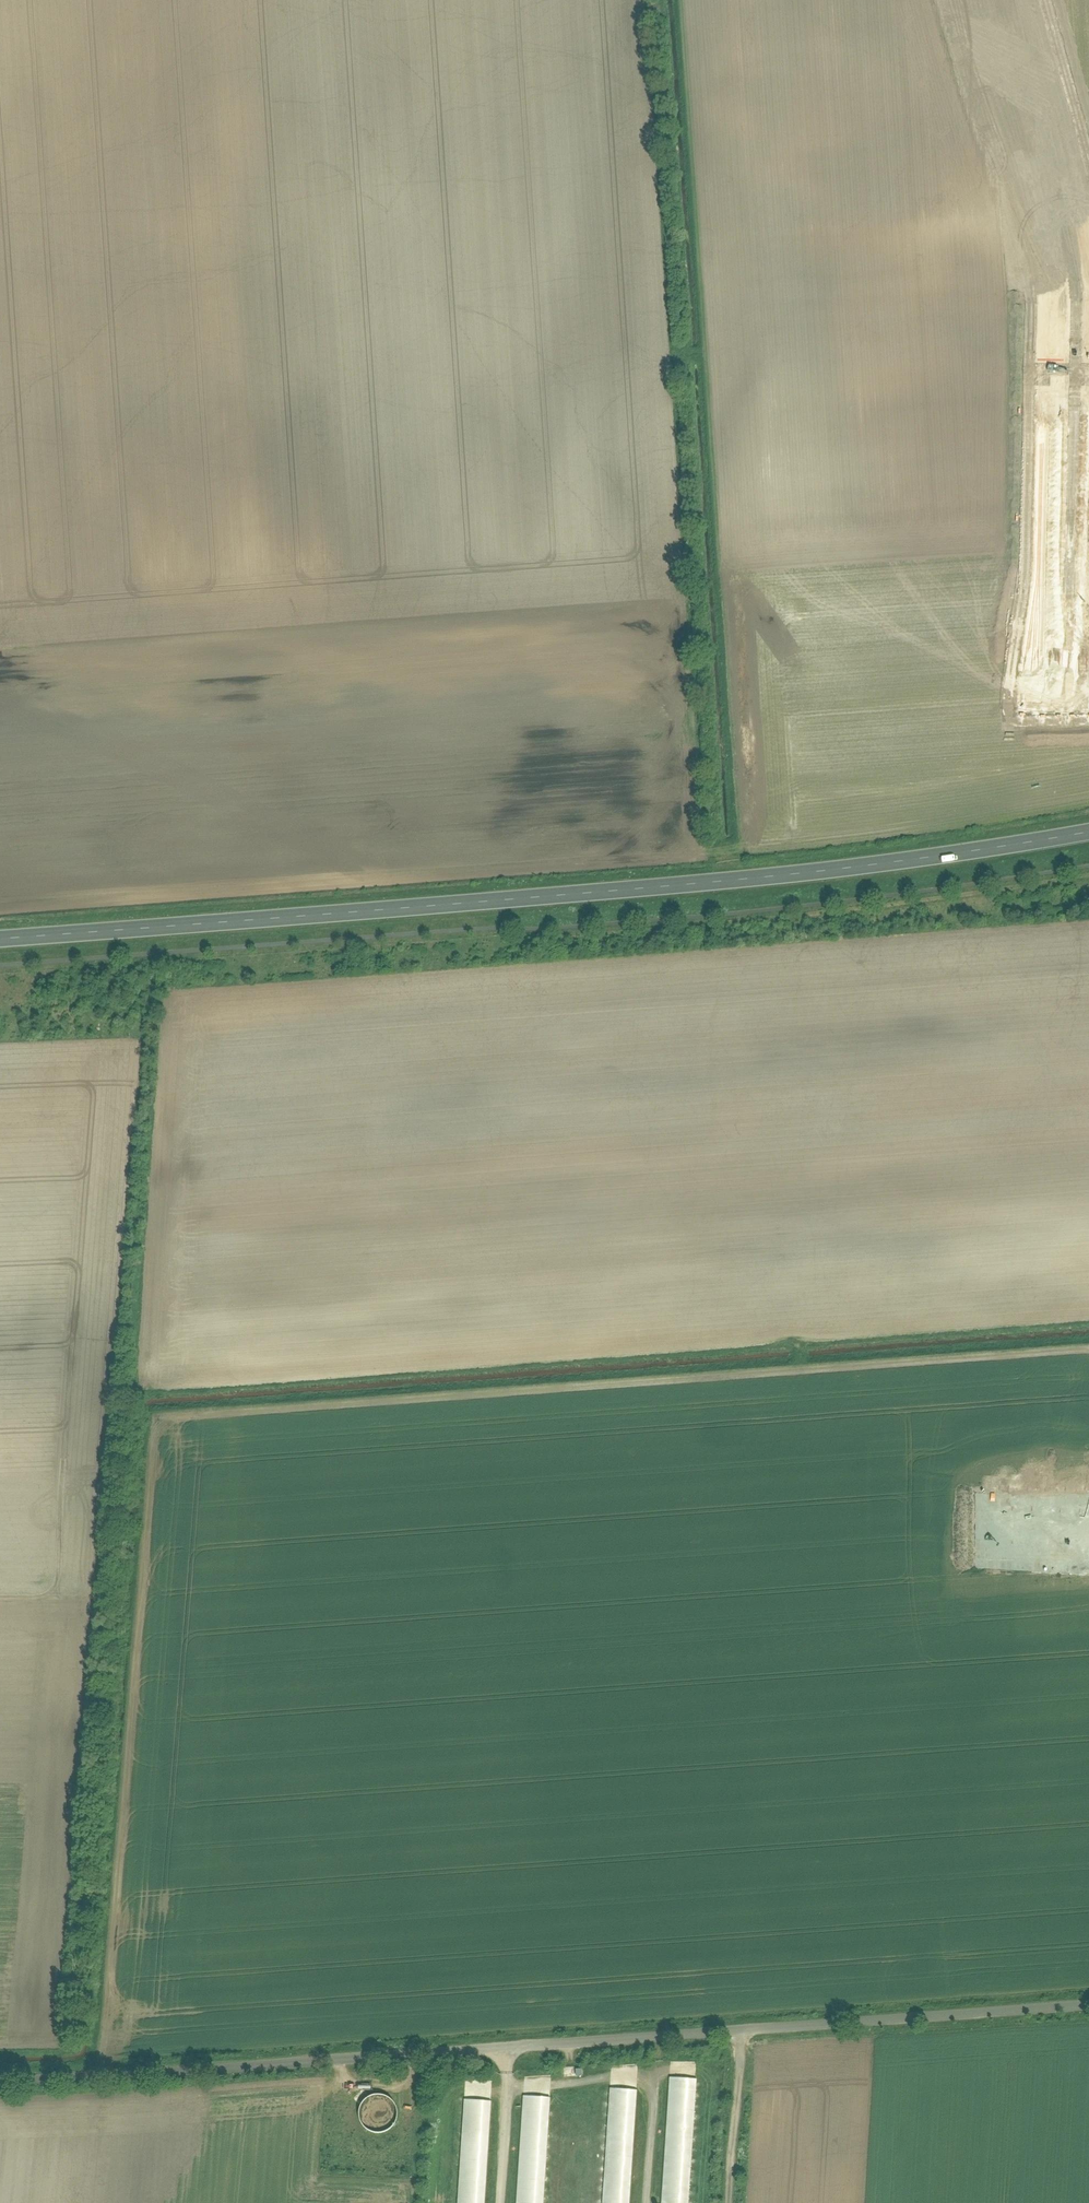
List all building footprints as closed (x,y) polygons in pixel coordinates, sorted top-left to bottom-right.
[(665,2202),(693,2202),(699,2078),(671,2077),(665,2202)] [(612,2088),(606,2202),(625,2202),(625,2192),(634,2192),(639,2089),(612,2088)] [(552,2096),(525,2095),(520,2202),(547,2202),(552,2096)] [(493,2100),(466,2099),(461,2202),(480,2202),(481,2193),(489,2193),(493,2100)]
